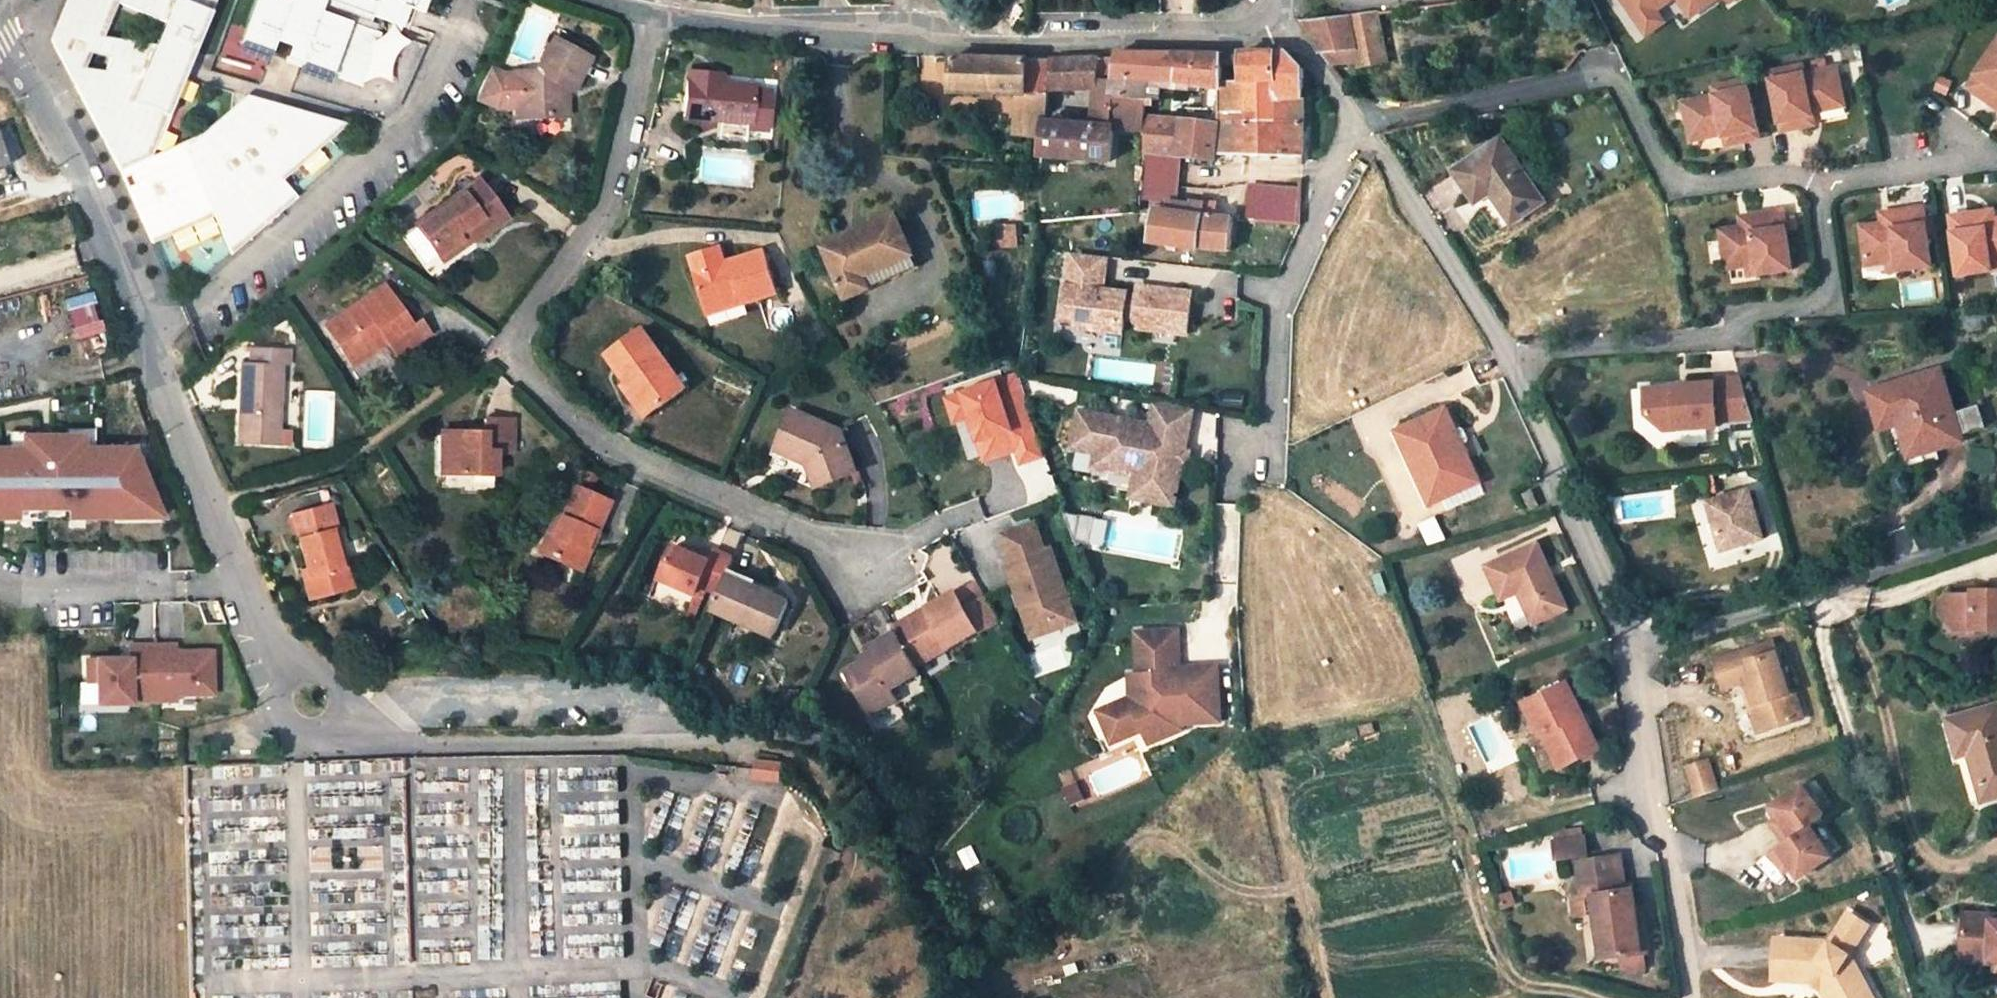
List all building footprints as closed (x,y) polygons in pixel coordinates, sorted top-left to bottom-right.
[(51,41),(75,87),(83,68),(89,51),(111,57),(184,77),(194,51),(156,46),(104,38),(60,32),(73,0),(68,0),(61,17),(51,41)] [(60,32),(104,38),(118,2),(166,22),(156,46),(194,51),(215,0),(73,0),(60,32)] [(404,28),(411,9),(425,14),(430,0),(291,0),(290,1),(287,0),(256,0),(241,43),(242,44),(269,54),(272,55),(276,41),(291,46),(287,56),(303,62),(301,66),(304,66),(331,76),(362,88),(382,34),(369,30),(374,17),(404,28)] [(1593,3),(1592,0),(1553,0),(1553,9),(1593,3)] [(1645,36),(1667,23),(1657,10),(1675,2),(1689,17),(1715,0),(1619,0),(1645,36)] [(1320,53),(1339,79),(1341,78),(1358,68),(1385,61),(1374,12),(1301,21),(1313,42),(1320,53)] [(591,49),(560,33),(556,40),(588,56),(591,49)] [(1961,88),(1992,110),(1996,102),(1996,38),(1961,88)] [(516,110),(545,109),(546,118),(566,117),(566,95),(560,91),(565,82),(574,87),(590,57),(588,56),(556,40),(554,39),(537,71),(516,72),(508,73),(490,66),(478,93),(501,105),(516,105),(516,110)] [(240,51),(266,61),(269,54),(242,44),(240,51)] [(1285,51),(1243,52),(1242,53),(1242,82),(1246,81),(1246,111),(1247,124),(1275,124),(1276,101),(1305,100),(1305,95),(1305,72),(1285,51)] [(1192,53),(1117,53),(1117,57),(1115,96),(1147,99),(1148,81),(1178,82),(1221,90),(1221,84),(1221,82),(1222,55),(1192,53)] [(83,68),(75,87),(118,167),(119,171),(151,157),(184,77),(111,57),(105,72),(83,68)] [(1031,60),(953,57),(950,92),(1017,95),(1030,96),(1031,60)] [(1113,130),(1146,129),(1146,128),(1146,127),(1146,117),(1147,99),(1115,96),(1117,57),(1100,58),(1097,91),(1093,125),(1046,123),(1043,156),(1111,161),(1113,130)] [(1097,91),(1100,58),(1052,60),(1050,90),(1097,91)] [(1050,90),(1052,60),(1031,60),(1030,96),(1049,96),(1050,90)] [(301,74),(328,84),(331,76),(304,66),(301,74)] [(1766,74),(1774,133),(1791,131),(1790,122),(1806,120),(1806,117),(1839,112),(1834,73),(1801,78),(1800,69),(1766,74)] [(687,71),(683,118),(750,124),(749,132),(766,133),(769,92),(753,90),(754,86),(723,83),(709,82),(709,74),(687,71)] [(723,75),(709,74),(709,82),(723,83),(723,75)] [(1677,96),(1682,135),(1715,131),(1715,134),(1732,132),(1733,141),(1750,139),(1742,79),(1709,84),(1710,92),(1677,96)] [(1246,111),(1246,81),(1242,82),(1221,82),(1221,84),(1221,90),(1220,112),(1246,111)] [(236,128),(122,178),(147,232),(221,199),(241,244),(296,196),(281,180),(273,170),(332,119),(245,95),(236,128)] [(1017,95),(1014,134),(1036,137),(1038,117),(1038,116),(1039,115),(1039,114),(1040,113),(1040,112),(1041,112),(1041,111),(1042,111),(1042,110),(1043,110),(1044,110),(1044,109),(1045,109),(1046,109),(1048,108),(1049,96),(1030,96),(1017,95)] [(1275,124),(1247,124),(1246,111),(1220,112),(1220,124),(1220,125),(1217,153),(1216,155),(1303,157),(1305,100),(1276,101),(1275,124)] [(545,109),(516,110),(516,118),(546,118),(545,109)] [(1176,157),(1179,120),(1146,117),(1146,127),(1146,128),(1146,129),(1145,153),(1148,154),(1176,157)] [(273,170),(281,180),(346,124),(332,119),(273,170)] [(1178,157),(1216,161),(1216,155),(1217,153),(1220,125),(1179,120),(1176,157),(1178,157)] [(1807,129),(1806,120),(1790,122),(1791,131),(1807,129)] [(1717,143),(1733,141),(1732,132),(1715,134),(1717,143)] [(1455,171),(1497,233),(1543,203),(1499,140),(1455,171)] [(1175,199),(1178,157),(1176,157),(1148,154),(1144,196),(1144,197),(1175,199)] [(479,180),(415,226),(433,251),(438,257),(461,240),(457,234),(464,229),(472,239),(475,242),(506,218),(479,180)] [(1302,189),(1251,186),(1248,222),(1301,226),(1302,189)] [(221,199),(147,232),(152,244),(212,217),(229,254),(241,244),(221,199)] [(1206,205),(1189,206),(1175,204),(1175,212),(1205,215),(1206,205)] [(1860,227),(1865,266),(1886,263),(1896,261),(1898,271),(1931,266),(1922,208),(1889,212),(1891,222),(1876,224),(1860,227)] [(1150,243),(1229,251),(1232,221),(1232,219),(1205,215),(1175,212),(1154,209),(1154,212),(1150,243)] [(1718,231),(1724,270),(1745,266),(1755,265),(1757,275),(1790,270),(1781,211),(1748,216),(1749,226),(1735,228),(1718,231)] [(1992,211),(1982,212),(1983,222),(1993,221),(1992,211)] [(1874,214),(1876,224),(1891,222),(1889,212),(1874,214)] [(1957,276),(1990,271),(1989,261),(1996,260),(1996,220),(1993,221),(1983,222),(1982,212),(1949,217),(1957,276)] [(867,276),(913,255),(896,216),(823,249),(847,300),(872,289),(867,276)] [(1733,218),(1735,228),(1749,226),(1748,216),(1733,218)] [(457,234),(461,240),(438,257),(441,261),(472,239),(464,229),(457,234)] [(991,249),(1016,250),(1018,230),(992,229),(991,249)] [(715,250),(706,253),(708,259),(717,256),(715,250)] [(765,251),(720,265),(717,256),(708,259),(706,253),(692,257),(709,307),(743,297),(745,304),(778,293),(765,251)] [(1101,290),(1105,257),(1069,253),(1061,308),(1076,310),(1074,328),(1119,334),(1121,317),(1132,318),(1131,322),(1137,330),(1183,336),(1189,294),(1136,287),(1135,297),(1125,295),(1125,293),(1101,290)] [(913,255),(867,276),(872,289),(919,268),(913,255)] [(1989,261),(1990,271),(1996,270),(1996,260),(1989,261)] [(1888,272),(1898,271),(1896,261),(1886,263),(1888,272)] [(1747,276),(1757,275),(1755,265),(1745,266),(1747,276)] [(413,324),(384,286),(323,327),(343,355),(380,330),(388,342),(396,354),(430,332),(419,319),(413,324)] [(743,297),(709,307),(711,315),(745,304),(743,297)] [(97,304),(67,312),(74,341),(105,333),(97,304)] [(1076,310),(1061,308),(1059,325),(1074,328),(1076,310)] [(690,387),(644,329),(607,356),(627,383),(634,378),(659,410),(690,387)] [(380,330),(343,355),(351,367),(388,342),(380,330)] [(242,363),(240,398),(247,398),(246,410),(240,410),(238,444),(261,445),(262,432),(278,433),(281,366),(289,366),(289,349),(251,347),(251,363),(242,363)] [(1894,407),(1909,455),(1957,440),(1960,440),(1940,372),(1889,388),(1890,393),(1894,407)] [(939,395),(949,427),(964,423),(977,466),(1011,456),(1014,468),(1042,460),(1016,373),(939,395)] [(659,410),(634,378),(627,383),(623,386),(648,418),(659,410)] [(1644,388),(1646,415),(1663,430),(1717,427),(1717,420),(1752,418),(1741,378),(1713,380),(1713,382),(1674,385),(1674,386),(1644,388)] [(1186,453),(1194,412),(1156,404),(1151,426),(1080,413),(1073,451),(1098,456),(1095,470),(1093,483),(1119,488),(1119,491),(1134,494),(1134,493),(1149,496),(1177,502),(1184,468),(1186,453)] [(1886,424),(1900,471),(1912,467),(1909,455),(1894,407),(1882,410),(1886,424)] [(1398,431),(1431,504),(1480,481),(1446,408),(1398,431)] [(776,450),(815,468),(823,485),(858,471),(843,434),(794,412),(776,450)] [(484,432),(440,431),(439,474),(494,476),(495,453),(512,453),(513,419),(484,418),(484,432)] [(1393,433),(1427,506),(1431,504),(1398,431),(1393,433)] [(0,446),(0,521),(166,520),(134,444),(86,444),(87,432),(20,432),(19,446),(0,446)] [(261,445),(278,446),(278,433),(262,432),(261,445)] [(581,553),(592,529),(595,531),(608,502),(574,488),(561,515),(550,539),(545,536),(537,553),(579,572),(587,556),(581,553)] [(1531,490),(1522,495),(1530,512),(1540,507),(1531,490)] [(1709,502),(1723,550),(1763,538),(1749,490),(1709,502)] [(1177,502),(1149,496),(1134,493),(1134,494),(1133,501),(1176,509),(1177,502)] [(292,514),(307,569),(310,578),(302,580),(309,602),(353,590),(347,568),(339,570),(328,530),(337,528),(330,504),(292,514)] [(550,539),(561,515),(556,513),(545,536),(550,539)] [(1027,596),(1038,628),(1075,615),(1051,548),(1045,550),(1035,523),(1003,535),(1013,562),(1007,564),(1019,599),(1027,596)] [(328,530),(339,570),(347,568),(337,528),(328,530)] [(592,529),(581,553),(587,556),(598,532),(595,531),(592,529)] [(1567,608),(1537,545),(1488,567),(1503,600),(1519,593),(1533,624),(1567,608)] [(700,587),(718,595),(724,583),(725,581),(728,573),(732,565),(734,558),(716,550),(714,555),(711,561),(692,553),(676,546),(661,578),(697,594),(700,587)] [(714,555),(694,547),(692,553),(711,561),(714,555)] [(310,578),(307,569),(300,571),(302,580),(310,578)] [(752,584),(728,573),(725,581),(724,583),(749,594),(752,584)] [(977,579),(956,591),(964,603),(984,592),(977,579)] [(790,602),(752,584),(749,594),(724,583),(718,595),(716,599),(712,609),(774,637),(790,602)] [(1994,597),(1994,590),(1973,590),(1973,595),(1947,595),(1941,601),(1941,617),(1946,622),(1980,621),(1981,629),(1996,629),(1996,597),(1994,597)] [(917,668),(980,631),(982,634),(1001,623),(984,592),(964,603),(956,591),(894,627),(895,629),(897,633),(911,657),(917,668)] [(1078,623),(1075,615),(1038,628),(1027,596),(1019,599),(1033,639),(1078,623)] [(1980,621),(1946,622),(1955,629),(1981,629),(1980,621)] [(1113,708),(1128,740),(1145,732),(1151,746),(1183,731),(1183,725),(1220,722),(1218,688),(1181,690),(1180,682),(1169,682),(1168,674),(1179,673),(1179,669),(1177,631),(1136,634),(1138,675),(1130,676),(1131,699),(1113,708)] [(892,690),(921,673),(920,673),(917,668),(911,657),(897,633),(868,650),(872,656),(859,663),(846,672),(871,717),(898,700),(892,690)] [(127,657),(96,658),(97,704),(178,703),(178,698),(218,697),(217,648),(176,649),(176,642),(127,643),(127,657)] [(1763,646),(1767,657),(1775,654),(1772,643),(1763,646)] [(1715,661),(1723,687),(1747,680),(1750,692),(1754,704),(1749,705),(1756,725),(1777,718),(1779,726),(1801,719),(1792,692),(1788,693),(1775,654),(1767,657),(1763,646),(1715,661)] [(859,663),(872,656),(868,650),(856,657),(859,663)] [(1217,667),(1179,669),(1179,673),(1168,674),(1169,682),(1180,682),(1181,690),(1218,688),(1217,667)] [(373,679),(368,685),(376,692),(381,686),(373,679)] [(1599,748),(1566,684),(1526,703),(1541,737),(1547,734),(1561,765),(1599,748)] [(1746,693),(1749,705),(1754,704),(1750,692),(1746,693)] [(1985,799),(1986,799),(1996,796),(1996,706),(1948,720),(1958,755),(1971,751),(1985,799)] [(1115,746),(1128,740),(1113,708),(1100,714),(1115,746)] [(1030,716),(1021,724),(1026,730),(1035,721),(1030,716)] [(1756,725),(1758,732),(1779,726),(1777,718),(1756,725)] [(1538,739),(1553,769),(1561,765),(1547,734),(1541,737),(1538,739)] [(1688,772),(1697,800),(1716,794),(1707,765),(1688,772)] [(1802,792),(1773,814),(1780,824),(1794,843),(1786,849),(1780,854),(1794,873),(1801,883),(1831,861),(1810,832),(1824,822),(1802,792)] [(1772,830),(1786,849),(1794,843),(1780,824),(1772,830)] [(1563,831),(1552,833),(1553,842),(1565,840),(1563,831)] [(1553,842),(1551,842),(1553,858),(1584,854),(1582,838),(1565,840),(1553,842)] [(1780,854),(1772,859),(1786,879),(1794,873),(1780,854)] [(1595,914),(1602,957),(1614,956),(1637,953),(1648,951),(1645,927),(1638,928),(1632,891),(1623,892),(1617,856),(1577,861),(1583,898),(1592,896),(1595,914)] [(1510,903),(1507,894),(1498,898),(1501,906),(1510,903)] [(1595,914),(1592,896),(1583,898),(1574,899),(1577,917),(1595,914)] [(1777,936),(1773,968),(1806,973),(1805,980),(1820,991),(1824,997),(1869,997),(1849,956),(1868,928),(1849,914),(1829,943),(1777,936)] [(1961,955),(1989,956),(1989,966),(1996,967),(1996,926),(1992,925),(1992,919),(1963,918),(1961,955)] [(1639,968),(1637,953),(1614,956),(1616,972),(1639,968)] [(1961,955),(1961,965),(1989,966),(1989,956),(1961,955)] [(1806,973),(1773,968),(1772,976),(1805,980),(1806,973)]
